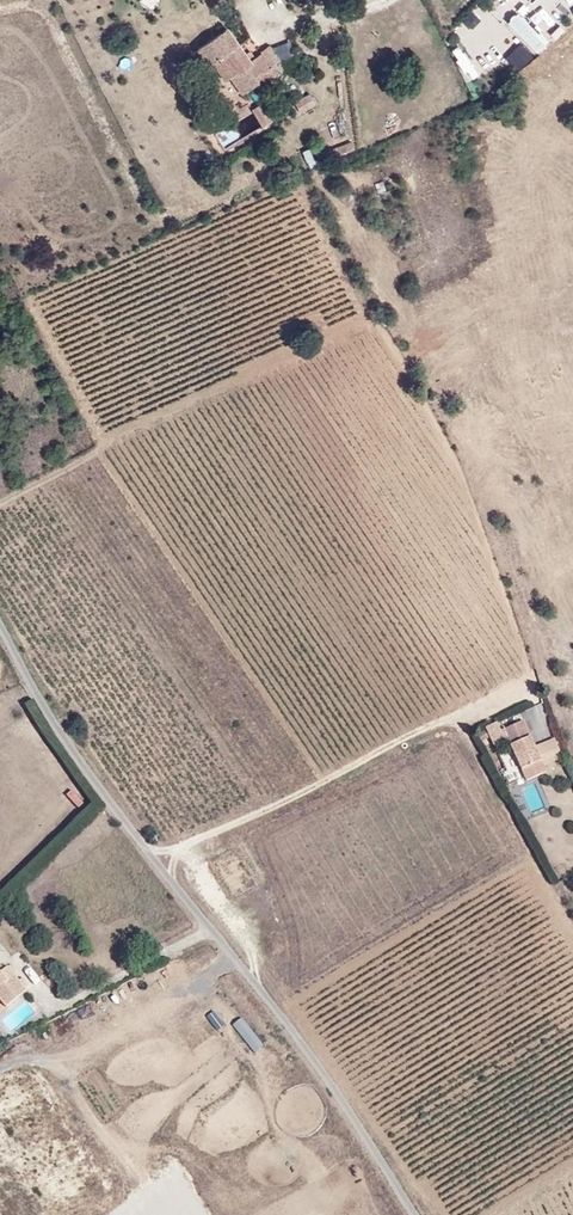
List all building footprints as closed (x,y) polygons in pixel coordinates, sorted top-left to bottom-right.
[(472,10),(462,18),(471,29),(481,20),(472,10)] [(222,65),(249,50),(260,68),(266,65),(247,32),(214,51),(222,65)] [(343,36),(332,37),(333,49),(344,48),(343,36)] [(504,58),(518,71),(533,56),(520,42),(504,58)] [(267,85),(297,68),(290,52),(279,58),(266,65),(260,68),(249,50),(222,65),(233,86),(239,83),(248,100),(269,88),(267,85)] [(279,58),(290,52),(288,50),(277,56),(279,58)] [(120,57),(119,68),(130,69),(131,58),(120,57)] [(315,110),(307,97),(289,106),(297,121),(315,110)] [(269,127),(260,111),(248,118),(258,134),(269,127)] [(336,155),(354,149),(351,141),(333,147),(336,155)] [(344,154),(347,161),(363,154),(360,147),(344,154)] [(510,722),(520,718),(518,711),(507,716),(510,722)] [(483,739),(485,743),(503,736),(496,721),(484,726),(485,727),(476,731),(480,741),(483,739)] [(530,734),(510,742),(521,766),(534,761),(537,767),(562,756),(553,736),(535,745),(530,734)] [(67,793),(76,806),(82,802),(73,789),(67,793)] [(33,981),(39,976),(28,962),(21,967),(33,981)] [(4,963),(0,966),(0,997),(7,1004),(26,988),(4,963)]
